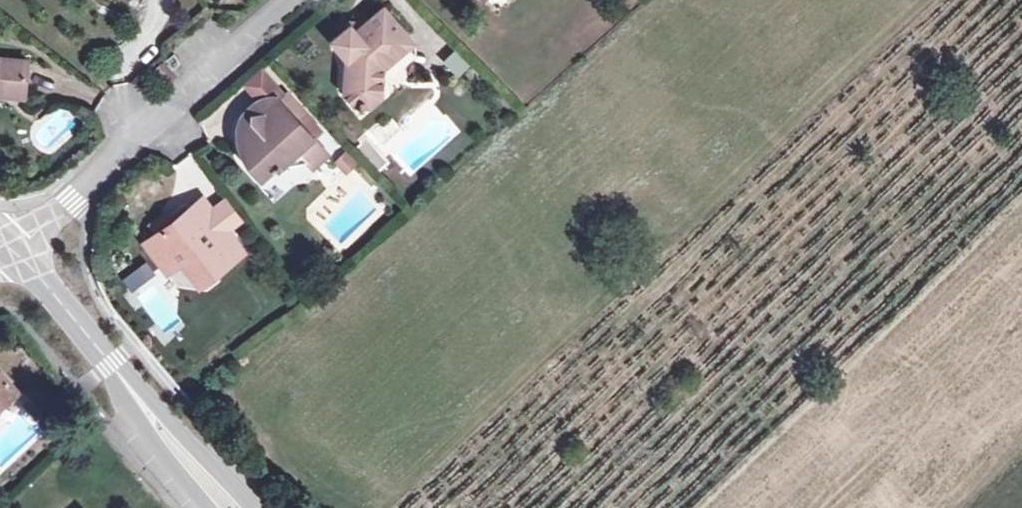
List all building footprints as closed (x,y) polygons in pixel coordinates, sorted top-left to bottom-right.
[(347,56),(344,90),(355,103),(370,104),(380,94),(383,66),(412,40),(383,7),(356,31),(355,29),(345,28),(333,39),(347,56)] [(454,50),(443,64),(460,77),(471,64),(454,50)] [(25,87),(27,58),(0,56),(0,85),(25,87)] [(164,82),(172,75),(162,63),(154,70),(164,82)] [(243,86),(263,107),(276,95),(281,91),(262,70),(243,86)] [(25,96),(25,87),(0,85),(0,94),(25,96)] [(281,100),(295,116),(302,110),(288,94),(281,100)] [(295,116),(281,100),(276,95),(263,107),(259,111),(254,108),(247,109),(243,113),(241,118),(241,121),(243,125),(240,129),(238,142),(240,148),(243,154),(247,159),(262,177),(278,163),(283,168),(289,163),(307,159),(312,164),(327,151),(295,116)] [(343,149),(334,159),(343,167),(352,158),(343,149)] [(165,215),(151,225),(157,234),(145,242),(168,273),(183,261),(184,260),(207,263),(214,273),(244,252),(227,230),(213,210),(204,199),(171,223),(165,215)] [(227,199),(213,210),(227,230),(242,219),(227,199)] [(184,260),(183,261),(200,285),(214,273),(207,263),(184,260)] [(17,392),(0,375),(0,408),(17,392)]
